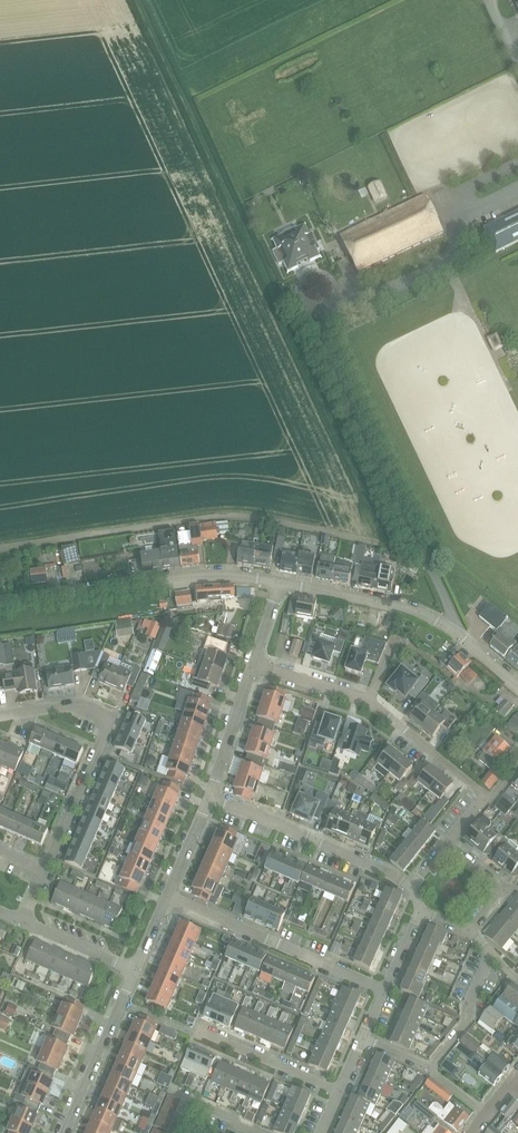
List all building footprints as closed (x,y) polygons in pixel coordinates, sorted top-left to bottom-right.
[(381,181),(367,187),(376,205),(389,199),(381,181)] [(443,233),(438,223),(425,195),(340,235),(359,273),(443,233)] [(496,253),(517,242),(517,212),(484,229),(496,253)] [(298,268),(297,265),(309,259),(310,262),(320,257),(323,258),(323,257),(320,256),(317,250),(320,249),(312,233),(310,234),(305,225),(306,223),(305,222),(305,225),(295,230),(297,235),(286,241),(283,235),(273,240),(270,239),(270,240),(272,241),(277,250),(273,252),(279,265),(283,263),(288,272),(287,275),(288,275),(289,272),(298,268)] [(359,319),(356,314),(363,311),(360,305),(350,310),(354,316),(351,317),(354,322),(359,319)] [(503,348),(496,333),(487,337),(494,352),(503,348)] [(227,522),(201,526),(202,542),(218,540),(218,535),(229,533),(227,522)] [(191,531),(191,532),(193,545),(202,544),(200,530),(191,531)] [(141,554),(142,562),(144,573),(145,573),(144,572),(162,569),(162,570),(180,568),(174,531),(159,534),(162,551),(141,554)] [(328,546),(330,538),(323,537),(322,545),(328,546)] [(350,547),(351,544),(341,542),(338,555),(343,556),(344,553),(342,551),(343,545),(350,547)] [(254,567),(258,545),(243,543),(242,552),(240,552),(240,553),(238,564),(254,567)] [(258,545),(254,567),(270,569),(272,558),(272,557),(273,546),(258,544),(258,545)] [(364,562),(367,547),(360,546),(356,560),(364,562)] [(64,548),(64,550),(66,564),(79,562),(77,547),(64,548)] [(180,550),(181,556),(182,567),(200,565),(197,547),(180,550)] [(359,587),(375,590),(382,551),(378,550),(374,567),(363,565),(359,587)] [(395,571),(386,570),(387,564),(386,564),(387,558),(382,557),(383,552),(382,551),(375,590),(390,593),(395,571)] [(299,556),(292,555),(292,554),(281,552),(280,555),(280,559),(278,566),(281,567),(281,571),(296,574),(299,556)] [(300,553),(299,556),(296,574),(312,577),(316,560),(316,557),(300,553)] [(317,578),(332,581),(335,569),(334,569),(336,560),(321,557),(317,578)] [(341,560),(340,564),(338,570),(335,569),(332,581),(348,584),(352,566),(345,565),(346,561),(341,560)] [(46,569),(31,571),(33,585),(48,583),(46,569)] [(220,586),(222,606),(225,606),(225,598),(234,598),(234,585),(220,586)] [(222,606),(220,586),(207,587),(209,599),(209,607),(222,606)] [(207,587),(196,588),(198,608),(209,607),(209,599),(207,587)] [(160,602),(161,609),(168,608),(169,610),(178,609),(193,606),(192,603),(191,592),(175,594),(176,597),(167,599),(167,601),(160,602)] [(288,615),(297,617),(313,620),(317,601),(300,597),(300,601),(291,599),(288,615)] [(512,650),(517,643),(514,641),(517,635),(517,628),(490,606),(487,610),(480,618),(497,633),(493,638),(496,640),(491,647),(505,658),(512,650)] [(339,607),(330,616),(336,622),(345,613),(339,607)] [(389,616),(385,627),(392,629),(396,619),(389,616)] [(177,628),(184,631),(187,618),(178,619),(177,628)] [(153,622),(147,636),(156,640),(161,626),(153,622)] [(163,626),(161,632),(170,635),(172,630),(163,626)] [(123,627),(122,637),(142,638),(143,628),(123,627)] [(220,627),(218,636),(233,640),(235,632),(220,627)] [(342,630),(339,640),(346,642),(350,633),(342,630)] [(34,637),(27,638),(28,646),(35,645),(34,637)] [(352,650),(346,670),(361,675),(366,660),(379,665),(388,642),(368,637),(363,654),(352,650)] [(303,644),(294,641),(290,655),(298,658),(303,644)] [(313,658),(330,664),(334,651),(341,654),(344,643),(337,641),(334,647),(318,642),(313,658)] [(223,649),(213,646),(207,643),(202,657),(207,659),(205,666),(223,673),(228,658),(221,656),(223,649)] [(507,660),(517,669),(517,646),(507,660)] [(457,679),(471,663),(462,654),(461,655),(454,649),(441,664),(457,679)] [(74,667),(47,671),(50,690),(60,688),(60,687),(74,685),(72,673),(88,670),(95,669),(102,652),(86,654),(72,656),(74,667)] [(111,688),(120,669),(108,664),(111,657),(104,654),(102,658),(98,668),(104,670),(99,683),(111,688)] [(135,684),(140,674),(141,670),(134,667),(123,661),(120,669),(111,688),(124,693),(129,681),(135,684)] [(217,687),(223,673),(205,666),(200,681),(195,679),(192,686),(198,688),(208,692),(211,685),(217,687)] [(20,694),(37,692),(34,669),(17,672),(17,675),(3,677),(5,691),(19,689),(20,694)] [(387,687),(396,694),(397,693),(405,699),(409,694),(415,700),(429,682),(422,676),(418,682),(402,669),(387,687)] [(132,696),(140,699),(150,677),(142,673),(132,696)] [(286,693),(270,688),(268,695),(266,694),(264,700),(263,700),(264,701),(262,706),(282,712),(286,701),(284,700),(286,693)] [(411,719),(422,729),(434,713),(423,704),(429,697),(423,693),(421,695),(414,703),(420,708),(411,719)] [(188,708),(208,715),(211,708),(209,707),(211,700),(195,695),(193,702),(190,701),(188,708)] [(505,716),(505,715),(513,707),(505,700),(497,709),(505,716)] [(258,724),(274,729),(276,724),(278,724),(282,712),(262,706),(260,711),(259,712),(260,712),(258,718),(260,718),(258,724)] [(188,708),(183,722),(204,729),(208,715),(188,708)] [(308,710),(305,719),(312,721),(315,712),(308,710)] [(442,726),(448,730),(455,722),(457,720),(446,711),(441,718),(434,713),(422,729),(433,738),(442,726)] [(125,725),(142,732),(146,734),(148,731),(143,729),(146,721),(129,714),(125,725)] [(341,722),(335,720),(336,718),(327,715),(322,730),(314,728),(308,747),(316,750),(317,745),(324,747),(326,740),(334,743),(341,722)] [(514,717),(509,722),(517,729),(517,720),(514,717)] [(299,720),(297,727),(306,730),(308,723),(299,720)] [(199,742),(204,729),(183,722),(179,735),(199,742)] [(250,742),(271,748),(274,736),(272,736),(274,729),(258,724),(256,730),(254,730),(252,736),(250,742)] [(120,736),(137,744),(141,746),(143,742),(138,740),(142,732),(125,725),(120,736)] [(351,726),(343,751),(359,757),(361,750),(368,753),(372,740),(365,738),(367,732),(351,726)] [(30,745),(42,750),(48,734),(36,729),(30,745)] [(42,750),(53,755),(60,740),(48,734),(42,750)] [(179,735),(174,749),(195,756),(199,742),(179,735)] [(120,736),(115,747),(115,748),(122,751),(119,757),(134,763),(137,756),(132,754),(137,744),(120,736)] [(491,771),(481,783),(490,790),(501,776),(493,769),(510,748),(496,737),(483,752),(484,753),(478,760),(491,771)] [(53,755),(65,760),(72,745),(60,740),(53,755)] [(0,741),(0,765),(3,766),(12,746),(5,744),(0,741)] [(246,760),(263,765),(264,759),(267,760),(271,748),(250,742),(249,747),(248,747),(246,753),(248,754),(246,760)] [(84,750),(72,745),(65,760),(77,765),(84,750)] [(24,752),(12,746),(3,766),(15,772),(24,752)] [(174,749),(170,763),(190,770),(195,756),(174,749)] [(375,756),(367,767),(373,771),(378,765),(389,774),(402,758),(390,749),(381,760),(375,756)] [(282,751),(281,759),(290,761),(291,752),(282,751)] [(400,794),(407,785),(409,783),(404,778),(413,767),(402,758),(389,774),(400,783),(395,789),(400,794)] [(334,759),(329,774),(339,777),(341,770),(338,769),(341,761),(334,759)] [(239,777),(259,784),(263,772),(261,771),(263,765),(246,760),(245,766),(243,765),(241,771),(240,771),(240,772),(241,772),(239,777)] [(103,774),(120,781),(125,783),(127,780),(122,778),(125,770),(108,762),(103,774)] [(168,778),(184,783),(186,777),(188,778),(190,770),(170,763),(167,771),(170,772),(168,778)] [(409,783),(407,785),(413,790),(418,783),(429,792),(442,776),(430,767),(421,779),(415,775),(409,783)] [(120,781),(103,774),(99,785),(116,792),(120,794),(122,791),(117,789),(120,781)] [(306,775),(305,780),(319,784),(321,778),(306,775)] [(360,775),(356,781),(362,786),(366,780),(360,775)] [(453,785),(442,776),(429,792),(441,801),(435,808),(433,806),(424,817),(432,823),(449,801),(444,797),(453,785)] [(30,777),(28,781),(40,786),(42,781),(30,777)] [(259,784),(239,777),(237,783),(237,782),(236,783),(237,783),(235,789),(237,790),(235,796),(251,801),(253,795),(255,796),(259,784)] [(69,784),(57,779),(54,787),(53,787),(51,791),(58,794),(60,789),(66,791),(69,784)] [(155,801),(174,809),(179,798),(177,797),(180,790),(165,783),(162,790),(159,789),(155,801)] [(27,784),(25,789),(37,794),(39,789),(27,784)] [(94,796),(111,803),(115,806),(117,802),(112,800),(116,792),(99,785),(94,796)] [(365,793),(361,791),(357,789),(354,795),(359,797),(363,799),(365,793)] [(301,793),(291,816),(313,825),(316,818),(321,819),(331,797),(320,792),(316,800),(301,793)] [(402,794),(397,800),(402,803),(406,798),(402,794)] [(502,797),(503,798),(499,802),(510,811),(516,803),(505,794),(502,797)] [(89,807),(106,815),(111,817),(112,813),(107,811),(111,803),(94,796),(89,807)] [(375,804),(378,799),(373,796),(370,800),(375,804)] [(337,834),(346,814),(339,811),(341,805),(338,804),(340,799),(334,797),(325,816),(331,818),(326,829),(337,834)] [(378,810),(380,808),(387,811),(389,808),(378,799),(375,804),(373,806),(371,811),(374,813),(376,808),(378,810)] [(150,812),(169,820),(174,809),(155,801),(150,812)] [(495,807),(504,814),(506,816),(510,811),(499,802),(495,807)] [(84,819),(101,826),(106,828),(107,825),(102,823),(106,815),(89,807),(84,819)] [(7,831),(13,816),(1,810),(0,813),(0,828),(7,831)] [(347,838),(356,818),(359,813),(355,811),(352,817),(346,814),(337,834),(347,838)] [(145,823),(165,831),(169,820),(150,812),(145,823)] [(395,816),(390,814),(387,821),(392,823),(396,825),(399,821),(394,817),(395,816)] [(13,816),(7,831),(18,836),(25,821),(13,816)] [(486,817),(483,817),(465,839),(474,846),(488,829),(492,825),(491,822),(486,817)] [(358,843),(367,823),(356,818),(347,838),(358,843)] [(79,830),(96,837),(101,839),(102,836),(98,834),(101,826),(84,819),(79,830)] [(18,836),(30,841),(36,826),(25,821),(18,836)] [(367,823),(358,843),(368,848),(376,830),(379,831),(382,824),(375,821),(373,826),(367,823)] [(423,822),(415,832),(428,843),(436,832),(423,822)] [(140,834),(160,842),(165,831),(145,823),(140,834)] [(48,831),(36,826),(30,841),(42,846),(48,831)] [(218,833),(213,845),(233,853),(238,842),(236,841),(239,835),(223,828),(220,834),(218,833)] [(491,845),(495,848),(504,838),(499,833),(497,836),(488,829),(474,846),(483,854),(491,845)] [(74,841),(91,848),(96,850),(98,847),(93,845),(96,837),(79,830),(74,841)] [(407,842),(420,852),(428,843),(415,832),(407,842)] [(135,845),(155,854),(160,842),(140,834),(135,845)] [(517,849),(504,838),(495,848),(500,852),(493,861),(502,869),(517,849)] [(70,852),(87,859),(91,861),(93,858),(88,856),(91,848),(74,841),(70,852)] [(407,842),(399,852),(412,862),(420,852),(407,842)] [(131,856),(150,865),(155,854),(135,845),(131,856)] [(228,864),(233,853),(213,845),(209,856),(228,864)] [(502,869),(511,876),(517,867),(517,849),(502,869)] [(70,852),(65,862),(82,870),(82,869),(87,872),(88,868),(84,866),(87,859),(70,852)] [(284,857),(272,852),(265,869),(263,874),(267,876),(269,871),(277,874),(284,857)] [(391,862),(404,873),(412,862),(399,852),(391,862)] [(150,865),(131,856),(126,868),(145,876),(150,865)] [(204,867),(223,875),(228,864),(209,856),(204,867)] [(280,876),(288,879),(295,862),(284,857),(277,874),(275,879),(278,880),(280,876)] [(306,867),(300,864),(295,862),(288,879),(286,884),(289,885),(291,880),(299,884),(306,867)] [(199,878),(219,886),(223,875),(204,867),(199,878)] [(313,888),(319,872),(307,867),(301,882),(313,888)] [(141,887),(145,876),(126,868),(121,879),(123,880),(120,887),(136,894),(139,887),(141,887)] [(248,880),(251,881),(256,883),(261,871),(256,869),(253,876),(250,874),(248,880)] [(324,893),(331,877),(319,872),(313,888),(324,893)] [(336,898),(342,882),(331,877),(324,893),(336,898)] [(219,886),(199,878),(194,889),(196,890),(194,896),(209,903),(212,897),(214,898),(219,886)] [(52,902),(65,908),(73,888),(61,882),(52,902)] [(336,898),(348,903),(354,888),(342,882),(336,898)] [(376,891),(378,886),(373,883),(370,889),(376,891)] [(77,913),(85,893),(73,888),(65,908),(77,913)] [(402,897),(385,889),(382,894),(384,895),(382,900),(398,907),(402,897)] [(85,893),(77,913),(89,919),(98,899),(85,893)] [(98,899),(89,919),(101,924),(110,904),(98,899)] [(244,917),(251,920),(255,922),(263,905),(265,900),(262,899),(259,903),(252,900),(244,917)] [(375,910),(393,918),(398,907),(382,900),(380,905),(378,904),(375,910)] [(122,909),(110,904),(101,924),(114,929),(122,909)] [(263,905),(255,922),(266,927),(267,926),(274,910),(276,905),(273,904),(271,908),(263,905)] [(517,928),(517,911),(510,905),(502,915),(517,928)] [(274,910),(267,926),(266,927),(278,932),(286,915),(285,914),(287,910),(284,908),(282,913),(274,910)] [(375,916),(373,921),(388,928),(393,918),(375,910),(373,915),(375,916)] [(285,920),(290,923),(296,926),(301,914),(295,911),(294,914),(292,918),(287,916),(285,920)] [(301,914),(296,926),(303,928),(305,924),(304,923),(307,916),(301,913),(301,914)] [(502,915),(494,925),(510,939),(517,930),(517,928),(502,915)] [(384,938),(388,928),(373,921),(370,926),(368,925),(366,931),(384,938)] [(201,932),(182,924),(177,935),(196,944),(201,932)] [(485,936),(502,950),(510,939),(494,925),(485,936)] [(308,931),(313,933),(320,936),(322,931),(310,926),(308,931)] [(447,934),(430,926),(425,937),(443,945),(447,934)] [(363,942),(379,949),(384,938),(366,931),(364,936),(366,937),(363,942)] [(196,944),(177,935),(172,946),(191,955),(196,944)] [(231,938),(225,936),(222,941),(229,944),(231,938)] [(443,945),(425,937),(420,948),(436,955),(438,950),(440,951),(443,945)] [(457,945),(460,939),(454,937),(451,942),(457,945)] [(35,941),(31,951),(26,961),(39,966),(48,946),(35,941)] [(237,963),(244,947),(245,946),(233,941),(225,958),(226,958),(224,963),(227,964),(228,963),(235,967),(237,963)] [(375,959),(379,949),(363,942),(361,947),(359,946),(357,951),(375,959)] [(60,952),(48,946),(39,966),(51,972),(60,952)] [(191,955),(172,946),(167,957),(186,966),(191,955)] [(245,946),(244,947),(237,963),(235,967),(235,968),(238,969),(240,964),(248,968),(256,951),(245,946)] [(436,955),(420,948),(415,959),(433,966),(436,961),(434,960),(436,955)] [(267,956),(260,953),(256,951),(248,968),(246,973),(249,974),(252,969),(259,973),(267,956)] [(370,970),(375,959),(357,951),(354,957),(356,957),(354,963),(370,970)] [(72,957),(60,952),(51,972),(63,977),(72,957)] [(76,982),(84,962),(72,957),(63,977),(76,982)] [(186,966),(167,957),(162,968),(182,977),(186,966)] [(274,978),(280,963),(268,958),(262,973),(274,978)] [(415,959),(411,969),(426,976),(429,971),(431,972),(433,966),(415,959)] [(84,962),(76,982),(88,988),(97,968),(84,962)] [(274,978),(285,983),(292,968),(280,963),(274,978)] [(442,964),(439,969),(445,972),(448,966),(442,964)] [(182,977),(162,968),(157,979),(177,988),(182,977)] [(292,968),(285,983),(297,988),(303,973),(292,968)] [(426,976),(411,969),(406,980),(424,988),(426,982),(424,981),(426,976)] [(3,973),(1,979),(7,982),(10,976),(3,973)] [(303,973),(297,988),(309,994),(315,979),(303,973)] [(177,988),(157,979),(153,991),(172,999),(177,988)] [(424,988),(406,980),(401,991),(419,998),(424,988)] [(211,984),(205,981),(203,986),(209,989),(211,984)] [(318,981),(314,989),(319,991),(323,983),(318,981)] [(22,983),(20,989),(31,994),(34,989),(22,983)] [(513,983),(493,1008),(491,1007),(479,1021),(493,1031),(504,1017),(517,1029),(517,987),(513,983)] [(235,989),(229,987),(226,993),(232,995),(235,989)] [(261,988),(260,991),(255,989),(253,993),(265,998),(267,994),(266,994),(268,991),(261,988)] [(343,988),(338,999),(356,1007),(361,996),(343,988)] [(314,989),(311,998),(315,1000),(319,991),(314,989)] [(172,999),(153,991),(148,1002),(167,1011),(172,999)] [(232,995),(226,993),(223,999),(227,1000),(230,1001),(232,995)] [(216,1023),(227,1000),(223,999),(214,994),(204,1017),(216,1023)] [(428,996),(425,1001),(431,1004),(434,998),(428,996)] [(235,1028),(247,1033),(256,1014),(253,1013),(254,1012),(245,1009),(247,1005),(248,1006),(251,999),(246,997),(242,1008),(243,1008),(235,1028)] [(338,999),(333,1010),(351,1018),(356,1007),(338,999)] [(429,1006),(421,1003),(411,999),(406,1010),(424,1018),(429,1006)] [(229,1029),(239,1006),(230,1001),(227,1000),(216,1023),(229,1029)] [(59,1017),(78,1026),(83,1014),(81,1014),(84,1008),(69,1001),(66,1007),(64,1006),(59,1017)] [(323,1001),(319,1008),(329,1013),(333,1006),(323,1001)] [(256,1014),(247,1033),(260,1039),(268,1019),(266,1018),(257,1014),(259,1010),(261,1010),(263,1006),(258,1003),(254,1012),(253,1013),(256,1014)] [(313,1005),(309,1003),(305,1011),(310,1013),(313,1005)] [(9,1004),(6,1013),(13,1016),(17,1008),(9,1004)] [(268,1019),(260,1039),(272,1044),(280,1025),(278,1024),(278,1023),(270,1019),(271,1015),(273,1016),(275,1011),(270,1009),(266,1018),(268,1019)] [(351,1018),(333,1010),(328,1021),(346,1029),(351,1018)] [(401,1021),(419,1029),(421,1024),(424,1018),(406,1010),(401,1021)] [(280,1025),(272,1044),(284,1050),(293,1029),(283,1025),(284,1021),(285,1021),(287,1016),(282,1014),(278,1023),(278,1024),(280,1025)] [(325,1024),(328,1018),(319,1014),(316,1020),(325,1024)] [(6,1015),(2,1027),(13,1031),(18,1019),(6,1015)] [(73,1037),(78,1026),(59,1017),(54,1029),(56,1030),(54,1036),(69,1042),(71,1037),(73,1037)] [(151,1042),(156,1030),(154,1029),(156,1023),(141,1017),(138,1023),(136,1022),(131,1033),(151,1042)] [(196,1020),(190,1017),(187,1022),(194,1025),(196,1020)] [(341,1040),(346,1029),(328,1021),(324,1032),(341,1040)] [(396,1032),(414,1040),(419,1029),(401,1021),(396,1032)] [(448,1028),(452,1031),(458,1024),(454,1021),(448,1028)] [(304,1027),(299,1025),(295,1033),(300,1035),(304,1027)] [(313,1025),(311,1030),(322,1033),(324,1029),(313,1025)] [(162,1026),(159,1033),(165,1036),(168,1029),(162,1026)] [(452,1031),(448,1028),(442,1035),(446,1038),(452,1031)] [(517,1053),(517,1031),(507,1044),(517,1053)] [(341,1040),(324,1032),(319,1043),(336,1051),(341,1040)] [(391,1044),(409,1051),(414,1040),(396,1032),(391,1044)] [(146,1053),(151,1042),(131,1033),(126,1044),(146,1053)] [(295,1033),(292,1042),(296,1044),(300,1035),(295,1033)] [(481,1047),(478,1044),(466,1035),(460,1042),(472,1052),(476,1054),(481,1047)] [(66,1048),(69,1042),(54,1036),(51,1041),(49,1040),(44,1052),(63,1060),(68,1049),(66,1048)] [(428,1046),(432,1048),(436,1051),(442,1044),(438,1041),(435,1044),(431,1042),(428,1046)] [(314,1054),(332,1062),(336,1051),(319,1043),(314,1054)] [(141,1064),(146,1053),(126,1044),(122,1055),(141,1064)] [(291,1044),(287,1053),(291,1055),(295,1046),(291,1044)] [(474,1056),(469,1051),(460,1044),(456,1049),(470,1061),(474,1056)] [(204,1052),(191,1046),(181,1069),(190,1074),(194,1075),(204,1052)] [(160,1053),(177,1056),(178,1050),(161,1047),(160,1053)] [(426,1055),(430,1058),(436,1051),(432,1048),(426,1055)] [(488,1048),(484,1053),(489,1057),(492,1052),(488,1048)] [(58,1072),(63,1060),(44,1052),(39,1063),(41,1064),(38,1070),(54,1077),(56,1071),(58,1072)] [(216,1058),(204,1052),(194,1075),(197,1076),(206,1081),(216,1058)] [(510,1066),(501,1059),(495,1054),(489,1061),(479,1053),(476,1056),(502,1076),(510,1066)] [(17,1069),(22,1060),(10,1054),(5,1063),(17,1069)] [(332,1062),(314,1054),(309,1066),(327,1074),(332,1062)] [(378,1054),(373,1066),(390,1073),(395,1062),(378,1054)] [(136,1075),(141,1064),(122,1055),(117,1066),(136,1075)] [(478,1075),(494,1087),(502,1076),(476,1056),(471,1062),(482,1071),(478,1075)] [(441,1067),(452,1075),(457,1069),(446,1060),(441,1067)] [(224,1087),(232,1068),(220,1063),(211,1082),(210,1081),(205,1091),(211,1094),(213,1089),(212,1088),(214,1084),(222,1087),(224,1087)] [(54,1077),(38,1070),(29,1066),(22,1083),(48,1094),(53,1083),(51,1082),(54,1077)] [(132,1086),(136,1075),(117,1066),(112,1077),(132,1086)] [(373,1066),(368,1077),(385,1084),(390,1073),(373,1066)] [(245,1073),(232,1068),(224,1087),(222,1087),(218,1097),(220,1097),(223,1099),(226,1094),(224,1094),(226,1089),(234,1093),(234,1092),(236,1093),(245,1073)] [(257,1079),(245,1073),(236,1093),(234,1092),(234,1093),(230,1102),(232,1103),(235,1104),(238,1099),(237,1099),(239,1095),(246,1098),(247,1097),(248,1098),(257,1079)] [(194,1082),(197,1076),(194,1075),(190,1074),(188,1080),(194,1082)] [(415,1083),(419,1086),(425,1079),(421,1076),(415,1083)] [(127,1097),(132,1086),(112,1077),(107,1088),(127,1097)] [(368,1077),(363,1088),(380,1096),(385,1084),(368,1077)] [(453,1096),(431,1078),(425,1085),(448,1102),(453,1096)] [(269,1084),(257,1079),(248,1098),(247,1097),(246,1098),(242,1107),(244,1108),(245,1109),(248,1110),(250,1105),(249,1104),(251,1100),(261,1104),(269,1084)] [(194,1082),(188,1080),(185,1086),(191,1088),(194,1082)] [(403,1084),(411,1088),(409,1090),(413,1094),(418,1088),(419,1086),(415,1083),(414,1085),(405,1080),(403,1084)] [(43,1106),(48,1094),(22,1083),(14,1100),(23,1104),(39,1111),(41,1105),(43,1106)] [(274,1083),(270,1091),(275,1093),(279,1085),(274,1083)] [(122,1108),(127,1097),(107,1088),(103,1099),(122,1108)] [(293,1088),(288,1099),(306,1107),(311,1096),(293,1088)] [(353,1097),(370,1104),(375,1107),(380,1096),(363,1088),(358,1098),(353,1096),(353,1097)] [(270,1091),(266,1099),(271,1102),(275,1093),(270,1091)] [(179,1108),(182,1102),(168,1096),(166,1102),(179,1108)] [(399,1103),(403,1107),(409,1099),(405,1096),(399,1103)] [(348,1108),(365,1115),(370,1104),(353,1097),(348,1108)] [(117,1119),(122,1108),(103,1099),(98,1110),(117,1119)] [(288,1099),(284,1110),(301,1118),(306,1107),(288,1099)] [(507,1127),(517,1113),(517,1103),(513,1099),(501,1113),(506,1118),(496,1131),(491,1127),(486,1132),(502,1132),(507,1127)] [(415,1106),(412,1108),(432,1123),(437,1116),(429,1110),(418,1101),(415,1106)] [(179,1108),(166,1102),(163,1108),(176,1114),(179,1108)] [(403,1107),(399,1103),(393,1110),(397,1113),(403,1107)] [(434,1104),(429,1110),(437,1116),(458,1132),(469,1118),(450,1103),(443,1112),(443,1109),(437,1104),(434,1104)] [(36,1116),(39,1111),(23,1104),(21,1110),(19,1109),(13,1120),(33,1129),(38,1117),(36,1116)] [(264,1104),(260,1113),(265,1115),(269,1106),(264,1104)] [(174,1120),(176,1114),(163,1108),(160,1114),(174,1120)] [(343,1119),(361,1126),(365,1115),(348,1108),(343,1119)] [(113,1130),(117,1120),(117,1119),(98,1110),(93,1121),(113,1130)] [(279,1121),(296,1129),(301,1118),(284,1110),(279,1121)] [(248,1112),(245,1120),(253,1123),(256,1115),(248,1112)] [(260,1113),(257,1121),(261,1123),(265,1115),(260,1113)] [(507,1127),(510,1129),(514,1124),(517,1127),(517,1113),(507,1127)] [(171,1126),(174,1120),(160,1114),(158,1120),(171,1126)] [(272,1115),(269,1125),(276,1128),(279,1118),(272,1115)] [(384,1122),(388,1126),(393,1119),(389,1115),(384,1122)] [(346,1132),(358,1132),(361,1126),(343,1119),(338,1130),(346,1132)] [(388,1132),(398,1132),(400,1131),(402,1132),(408,1126),(399,1119),(388,1132)] [(33,1129),(13,1120),(8,1132),(11,1132),(31,1132),(33,1129)] [(168,1132),(171,1126),(158,1120),(155,1126),(168,1132)] [(113,1130),(93,1121),(88,1132),(89,1132),(111,1132),(113,1130)] [(279,1121),(274,1132),(275,1132),(294,1132),(296,1129),(279,1121)] [(388,1126),(384,1122),(378,1129),(382,1132),(388,1126)]
